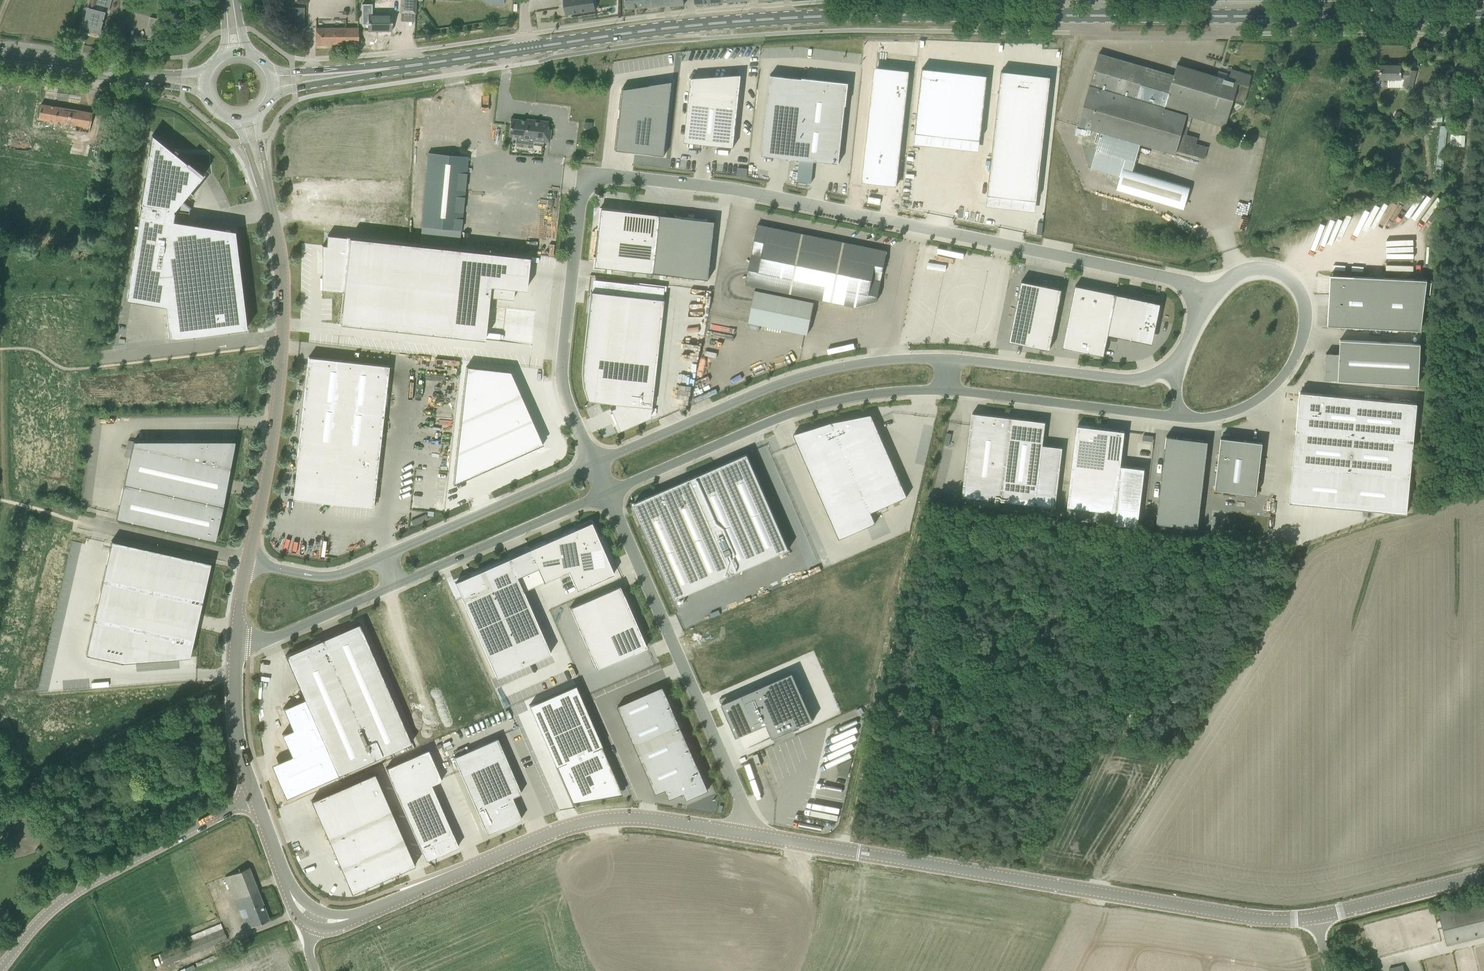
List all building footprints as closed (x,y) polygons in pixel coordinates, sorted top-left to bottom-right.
[(81,30),(88,32),(90,34),(95,36),(97,34),(99,35),(101,25),(105,12),(108,12),(111,0),(89,0),(87,7),(85,7),(83,8),(82,13),(83,15),(85,15),(81,30)] [(400,12),(415,13),(416,0),(401,0),(400,12)] [(565,14),(595,10),(593,0),(563,0),(565,14)] [(625,8),(684,5),(683,0),(625,0),(625,8)] [(277,2),(277,10),(290,11),(290,19),(298,19),(298,3),(277,2)] [(371,10),(361,10),(361,31),(367,31),(368,37),(391,37),(391,20),(372,21),(371,10)] [(150,17),(148,24),(154,25),(156,19),(150,17)] [(358,45),(357,28),(315,28),(315,35),(315,45),(358,45)] [(146,31),(144,37),(151,39),(153,32),(146,31)] [(1096,63),(1077,125),(1102,132),(1091,168),(1120,176),(1116,189),(1183,209),(1190,188),(1132,171),(1140,144),(1175,155),(1176,150),(1204,159),(1208,147),(1196,144),(1198,138),(1186,134),(1188,128),(1183,126),(1187,114),(1226,126),(1234,100),(1244,103),(1247,92),(1250,83),(1249,82),(1251,75),(1231,69),(1230,74),(1218,71),(1216,76),(1177,64),(1173,75),(1098,53),(1096,63)] [(1404,79),(1403,86),(1411,88),(1416,71),(1407,69),(1407,70),(1400,70),(1400,65),(1380,65),(1380,79),(1404,79)] [(873,66),(861,182),(864,182),(865,180),(894,184),(896,170),(898,171),(909,70),(873,66)] [(922,68),(915,133),(980,140),(987,75),(984,75),(942,70),(922,68)] [(741,74),(728,75),(728,77),(703,79),(703,83),(699,82),(699,79),(691,80),(684,142),(733,147),(741,74)] [(761,155),(839,164),(847,83),(769,74),(761,155)] [(1002,80),(989,204),(1038,210),(1052,85),(1002,80)] [(620,95),(614,150),(664,155),(672,81),(654,84),(621,89),(620,95)] [(53,127),(88,133),(92,113),(40,104),(38,119),(54,121),(53,127)] [(525,118),(525,120),(510,118),(508,135),(532,138),(532,140),(549,142),(550,129),(547,128),(548,121),(525,118)] [(1445,142),(1446,126),(1440,126),(1438,150),(1444,150),(1445,142)] [(138,216),(125,300),(143,303),(164,306),(168,338),(246,329),(235,231),(172,221),(173,218),(188,220),(189,208),(190,209),(190,208),(181,200),(184,197),(185,197),(190,192),(189,191),(202,175),(189,164),(187,162),(186,163),(176,155),(178,152),(174,149),(173,150),(172,151),(152,135),(138,216)] [(461,230),(468,157),(428,153),(421,226),(461,230)] [(599,208),(594,257),(604,258),(602,268),(709,279),(715,221),(599,208)] [(1120,219),(1130,222),(1132,212),(1123,209),(1120,219)] [(745,284),(855,307),(876,302),(887,251),(757,224),(745,284)] [(323,245),(323,289),(345,291),(341,323),(485,339),(490,296),(514,299),(515,288),(527,289),(530,257),(329,235),(328,245),(323,245)] [(1328,305),(1327,325),(1420,330),(1426,280),(1353,276),(1329,275),(1328,295),(1328,305)] [(1062,289),(1021,281),(1009,341),(1049,349),(1062,289)] [(1071,327),(1066,348),(1103,355),(1108,334),(1116,294),(1075,285),(1067,326),(1071,327)] [(748,323),(807,335),(813,302),(755,290),(748,323)] [(582,363),(582,375),(583,388),(587,400),(615,403),(614,407),(610,409),(619,430),(649,417),(662,299),(590,291),(582,363)] [(1116,294),(1108,334),(1141,341),(1143,333),(1153,335),(1154,333),(1160,303),(1116,294)] [(1339,340),(1339,354),(1326,353),(1324,379),(1418,384),(1420,343),(1339,340)] [(298,447),(297,459),(302,459),(298,496),(322,499),(322,502),(332,503),(373,508),(379,451),(389,366),(308,357),(298,447)] [(466,366),(452,484),(453,484),(530,450),(531,452),(541,447),(507,371),(466,366)] [(1299,392),(1289,502),(1406,513),(1417,403),(1299,392)] [(971,411),(961,494),(1034,503),(1054,505),(1061,445),(1041,443),(1044,420),(1010,416),(971,411)] [(836,421),(831,422),(871,513),(907,497),(871,414),(866,415),(861,416),(856,416),(851,417),(846,418),(841,420),(836,421)] [(797,432),(793,434),(839,539),(875,523),(871,513),(831,422),(826,423),(821,425),(816,426),(812,427),(807,429),(802,430),(797,432)] [(1077,425),(1067,507),(1114,512),(1113,524),(1137,527),(1144,468),(1120,465),(1125,431),(1077,425)] [(1166,436),(1155,523),(1198,528),(1208,441),(1166,436)] [(1220,438),(1214,489),(1256,494),(1256,493),(1262,442),(1220,438)] [(133,441),(115,519),(116,519),(215,541),(225,492),(227,479),(235,441),(133,441)] [(662,490),(633,503),(675,598),(732,574),(788,549),(747,453),(690,478),(689,479),(693,489),(666,501),(662,490)] [(1212,516),(1210,534),(1218,535),(1220,516),(1212,516)] [(574,529),(529,549),(543,582),(568,571),(576,590),(614,574),(598,538),(597,538),(590,523),(575,530),(574,529)] [(111,540),(85,654),(121,662),(189,656),(210,562),(111,540)] [(528,549),(453,582),(495,677),(550,653),(523,591),(543,582),(528,549)] [(619,586),(569,607),(596,669),(646,647),(619,586)] [(300,649),(285,655),(333,764),(337,775),(374,759),(411,743),(359,623),(314,643),(300,649)] [(725,702),(721,704),(725,714),(735,737),(766,724),(772,738),(813,720),(792,672),(725,702)] [(575,685),(528,705),(555,767),(564,763),(580,799),(616,784),(600,747),(602,746),(575,685)] [(663,686),(617,706),(627,728),(636,750),(646,771),(655,793),(665,789),(669,799),(683,793),(686,799),(706,791),(706,790),(708,789),(707,787),(692,751),(682,730),(672,708),(663,686)] [(497,738),(453,757),(486,834),(521,819),(512,797),(521,793),(497,738)] [(428,749),(385,768),(402,807),(415,835),(426,860),(437,856),(438,855),(437,855),(446,851),(447,852),(448,851),(447,851),(458,846),(431,785),(442,780),(428,749)] [(375,773),(311,801),(328,840),(392,812),(375,773)] [(823,781),(823,791),(850,791),(850,773),(836,773),(835,778),(842,778),(842,781),(823,781)] [(392,812),(328,840),(341,868),(404,840),(392,812)] [(404,840),(341,868),(351,893),(415,865),(404,840)] [(241,919),(245,929),(269,920),(249,867),(225,877),(238,910),(244,908),(248,916),(241,919)] [(1438,913),(1447,945),(1483,936),(1483,901),(1438,913)] [(157,955),(151,957),(153,963),(159,960),(162,966),(190,955),(190,954),(217,942),(227,939),(222,928),(213,932),(157,955)]
